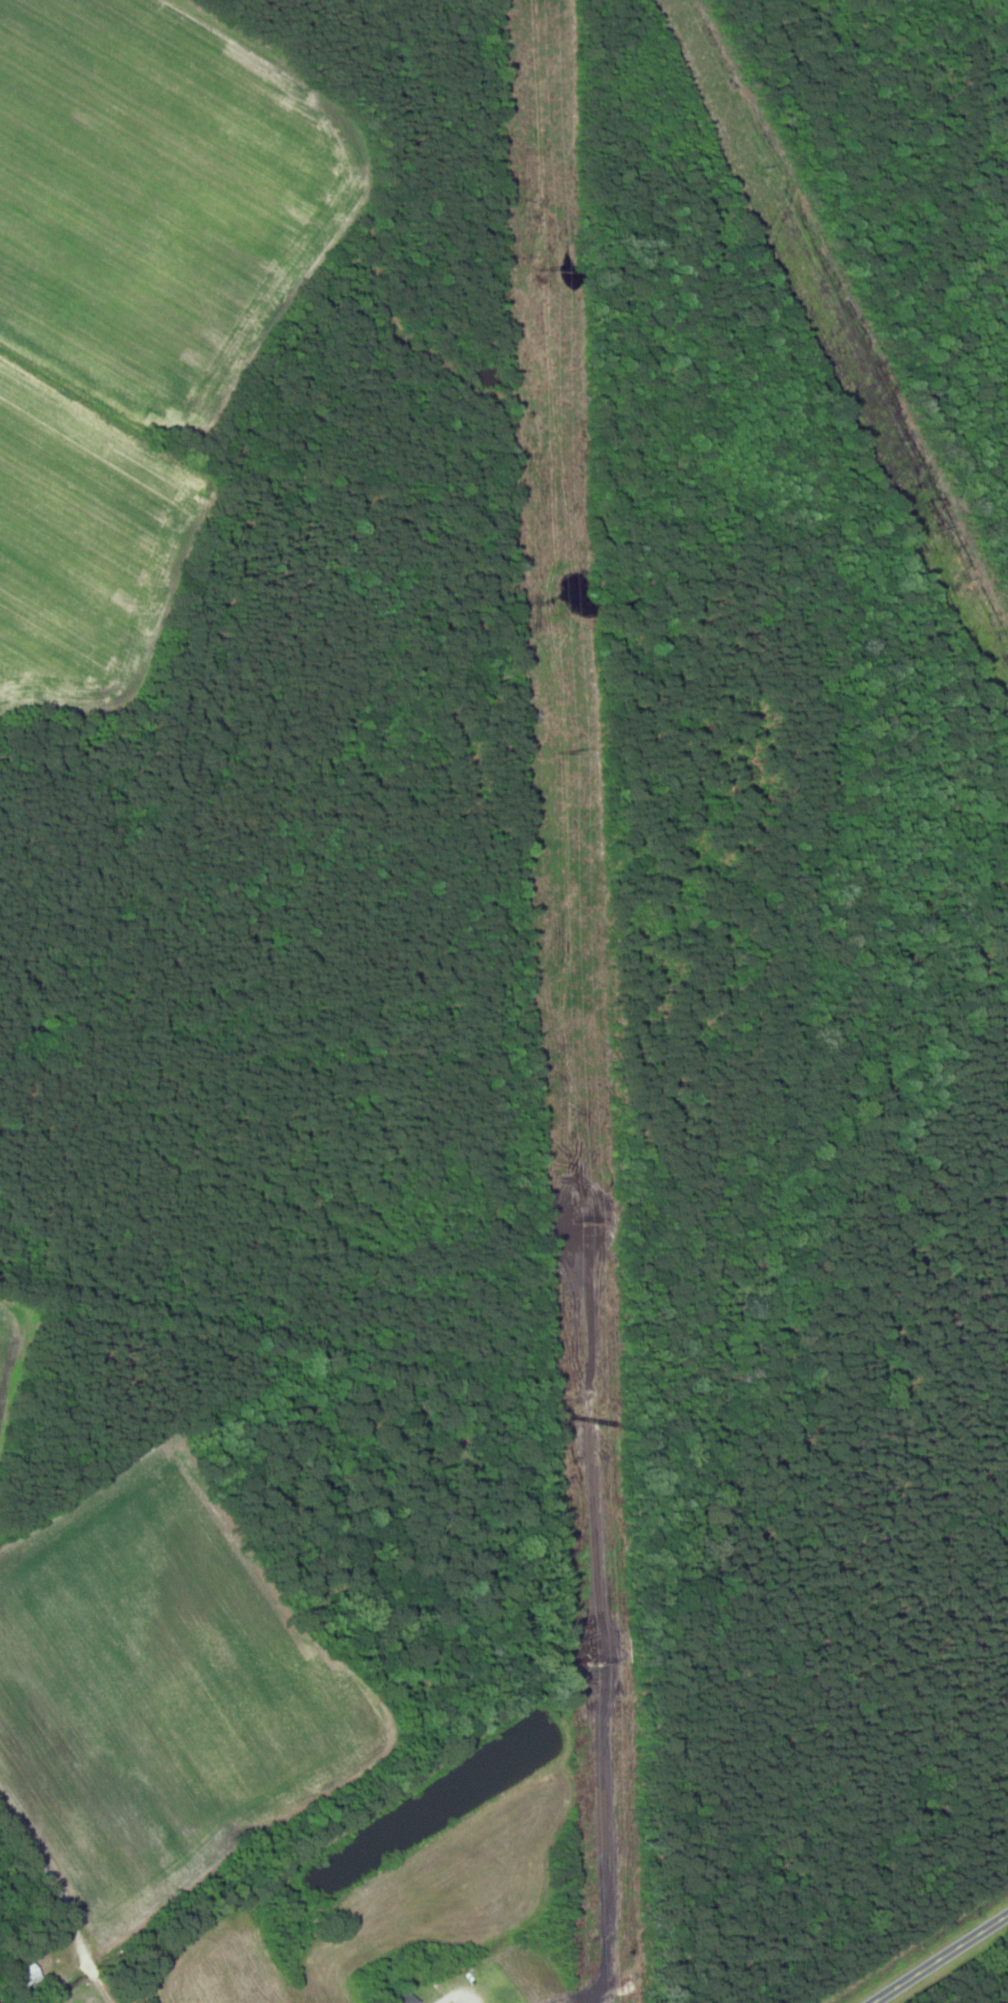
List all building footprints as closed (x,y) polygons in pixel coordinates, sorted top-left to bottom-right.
[(27,1998),(48,1988),(34,1962),(14,1973),(27,1998)] [(410,1988),(386,2002),(419,2002),(410,1988)]
